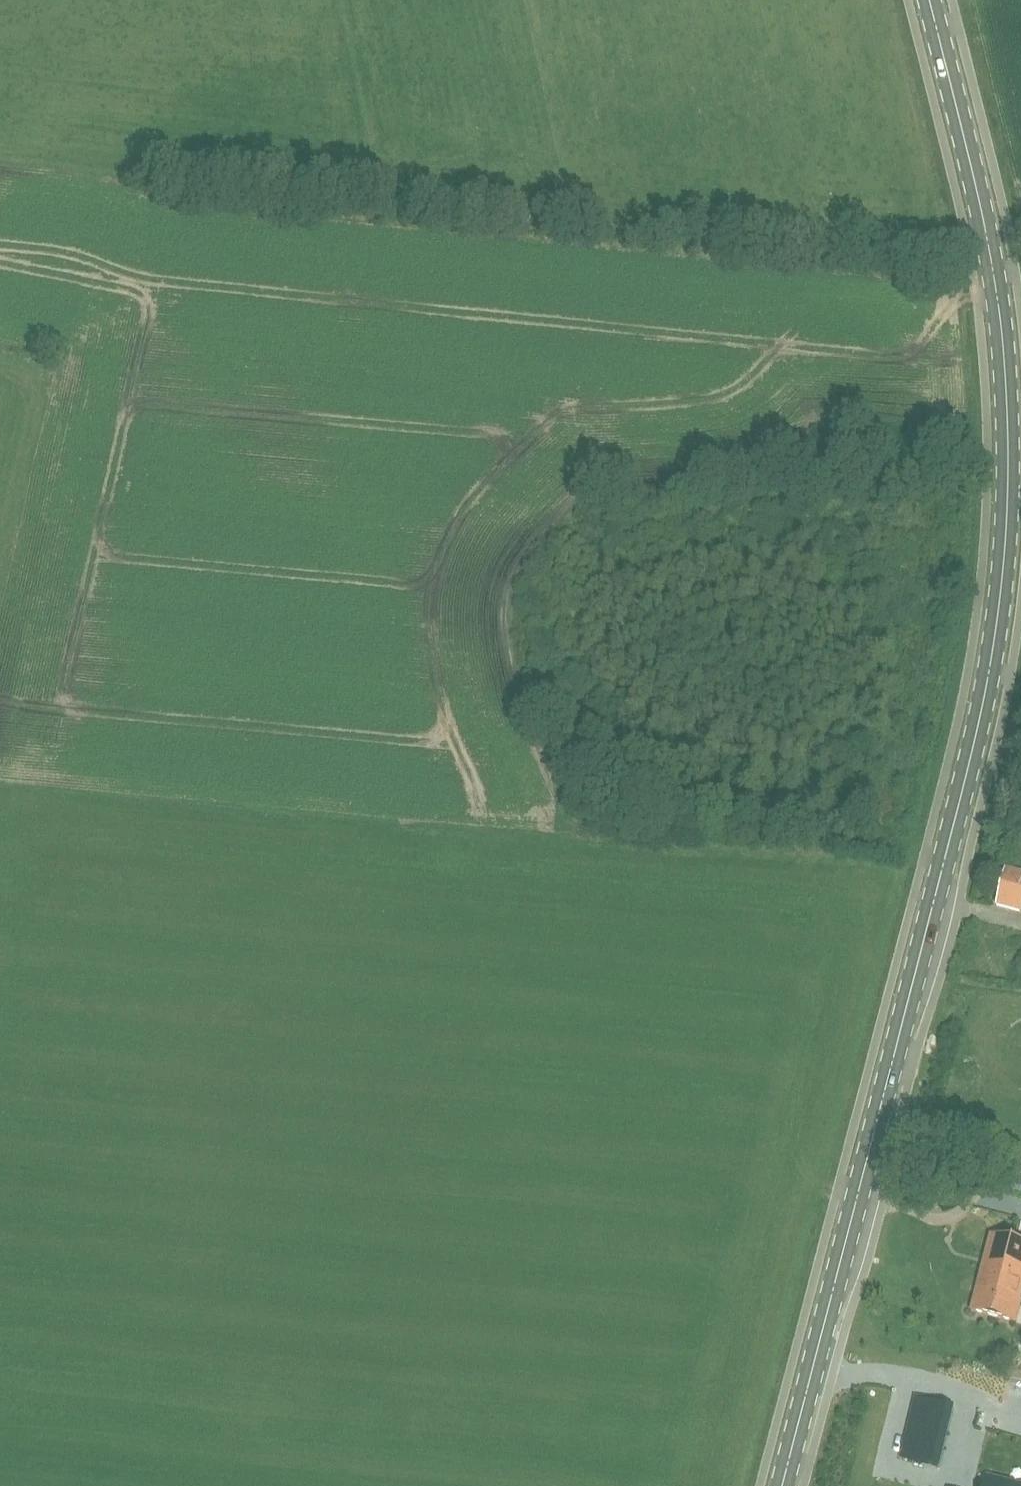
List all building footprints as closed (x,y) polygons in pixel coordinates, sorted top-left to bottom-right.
[(1005,870),(996,906),(1020,912),(1020,874),(1005,870)] [(990,1235),(971,1311),(1016,1322),(1020,1301),(1020,1243),(990,1235)] [(902,1458),(937,1467),(951,1408),(916,1400),(902,1458)]
